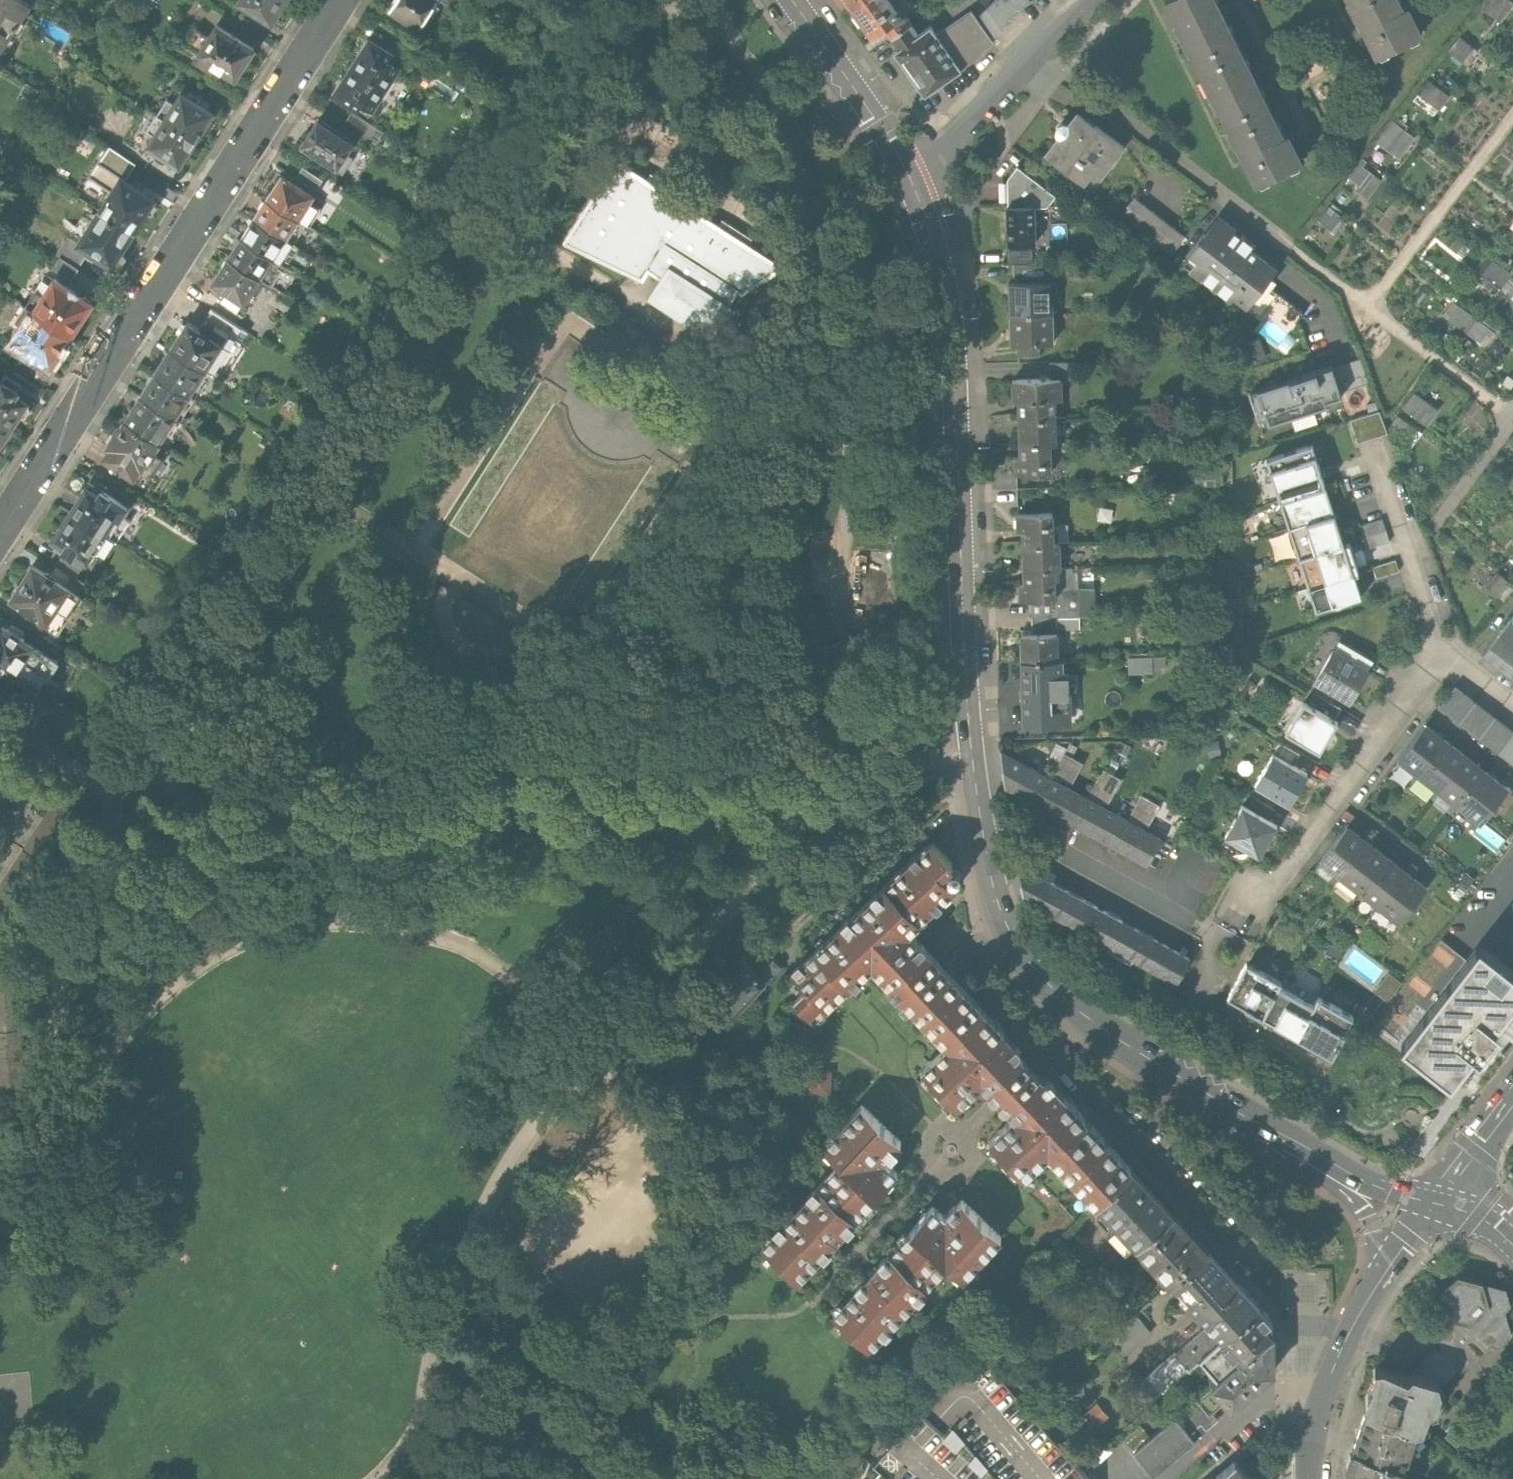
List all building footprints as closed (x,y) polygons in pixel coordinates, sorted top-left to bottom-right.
[(30,6),(21,0),(0,0),(0,53),(30,6)] [(270,21),(283,0),(237,0),(270,21)] [(418,27),(435,0),(397,0),(391,9),(418,27)] [(893,0),(860,0),(851,6),(873,38),(887,28),(893,35),(908,23),(912,20),(902,5),(898,7),(893,0)] [(1031,0),(995,0),(976,18),(991,39),(1003,32),(1001,29),(1013,23),(1011,19),(1022,12),(1020,9),(1032,2),(1031,0)] [(1258,185),(1303,162),(1292,139),(1289,135),(1285,137),(1255,76),(1222,12),(1217,0),(1170,0),(1166,2),(1258,185)] [(1378,55),(1423,33),(1412,11),(1409,5),(1405,7),(1402,0),(1350,0),(1378,55)] [(1496,20),(1510,1),(1509,0),(1489,0),(1482,9),(1496,20)] [(971,11),(937,34),(961,68),(983,52),(981,50),(992,41),(991,39),(976,18),(971,11)] [(254,47),(214,21),(191,57),(218,75),(221,70),(233,78),(254,47)] [(916,34),(908,23),(893,35),(900,46),(895,49),(925,93),(961,68),(937,34),(930,24),(916,34)] [(367,34),(348,63),(384,87),(398,65),(386,57),(391,50),(367,34)] [(1449,52),(1462,63),(1474,48),(1460,37),(1449,52)] [(370,109),(384,87),(348,63),(329,92),(353,108),(357,100),(370,109)] [(1417,94),(1430,105),(1441,90),(1428,80),(1417,94)] [(178,89),(161,116),(195,138),(212,111),(178,89)] [(142,156),(147,148),(142,145),(161,116),(148,108),(125,145),(142,156)] [(385,134),(350,111),(343,123),(377,146),(385,134)] [(1078,114),(1046,156),(1090,190),(1122,148),(1078,114)] [(176,167),(195,138),(161,116),(142,145),(147,148),(176,167)] [(351,140),(314,117),(296,145),(341,173),(351,156),(344,152),(351,140)] [(1378,144),(1397,157),(1412,137),(1392,123),(1378,144)] [(1356,191),(1360,194),(1374,176),(1362,168),(1366,163),(1363,161),(1349,179),(1359,187),(1356,191)] [(742,295),(785,267),(748,244),(752,237),(723,219),(719,225),(688,206),(675,198),(678,193),(651,176),(648,181),(617,162),(565,242),(643,282),(648,273),(662,282),(679,256),(736,293),(742,295)] [(92,180),(110,192),(119,178),(101,166),(92,180)] [(1018,166),(1008,181),(1009,208),(1035,207),(1044,207),(1043,184),(1018,166)] [(280,172),(263,197),(296,218),(312,193),(280,172)] [(110,192),(98,211),(133,233),(154,200),(119,178),(110,192)] [(325,185),(318,197),(334,207),(342,196),(325,185)] [(263,197),(251,217),(283,238),(296,218),(263,197)] [(1170,257),(1185,238),(1133,198),(1118,217),(1170,257)] [(1035,207),(1009,208),(1009,244),(1035,244),(1036,244),(1035,207)] [(1318,222),(1331,232),(1341,218),(1329,209),(1318,222)] [(111,267),(133,233),(98,211),(76,244),(91,254),(111,267)] [(1219,216),(1191,252),(1198,258),(1191,267),(1245,309),(1276,268),(1250,249),(1255,243),(1219,216)] [(251,217),(238,236),(270,257),(283,238),(251,217)] [(238,236),(225,256),(257,277),(270,257),(238,236)] [(76,244),(70,240),(47,276),(52,278),(68,289),(91,254),(76,244)] [(1010,264),(1014,264),(1033,264),(1032,250),(1035,250),(1035,244),(1009,244),(1010,264)] [(240,302),(257,277),(225,256),(208,281),(225,293),(240,302)] [(736,293),(679,256),(662,282),(653,296),(710,333),(736,293)] [(1510,273),(1491,259),(1480,274),(1498,288),(1510,273)] [(1046,263),(1033,264),(1014,264),(1015,278),(1046,278),(1046,263)] [(240,302),(225,293),(218,303),(242,318),(262,288),(277,297),(280,292),(257,277),(240,302)] [(1511,277),(1502,290),(1512,297),(1512,296),(1512,278),(1511,277)] [(52,278),(30,312),(70,337),(91,304),(68,289),(52,278)] [(1010,285),(1010,314),(1052,313),(1051,284),(1010,285)] [(1472,316),(1459,306),(1448,319),(1462,330),(1472,316)] [(226,331),(219,342),(206,362),(213,367),(211,370),(220,376),(248,334),(211,309),(205,317),(226,331)] [(49,369),(70,337),(30,312),(9,344),(49,369)] [(1053,344),(1052,313),(1010,314),(1011,345),(1018,345),(1040,344),(1053,344)] [(185,319),(168,345),(202,367),(206,362),(219,342),(185,319)] [(1493,332),(1476,319),(1466,332),(1480,343),(1486,335),(1489,337),(1493,332)] [(1040,357),(1040,344),(1018,345),(1018,358),(1040,357)] [(168,345),(151,370),(185,393),(202,367),(168,345)] [(1050,364),(1050,381),(1062,380),(1077,380),(1076,363),(1050,364)] [(1332,368),(1257,392),(1268,426),(1328,407),(1327,403),(1342,398),(1332,368)] [(151,370),(137,392),(171,414),(185,393),(151,370)] [(12,425),(27,401),(15,393),(18,388),(0,377),(0,418),(12,425)] [(1019,401),(1019,419),(1055,418),(1055,400),(1063,399),(1062,380),(1050,381),(1013,382),(1013,401),(1019,401)] [(137,392),(120,416),(155,439),(171,414),(137,392)] [(1403,408),(1419,420),(1426,410),(1431,414),(1434,408),(1414,394),(1403,408)] [(130,477),(155,439),(120,416),(102,444),(106,447),(99,457),(130,477)] [(1387,431),(1403,442),(1410,433),(1414,436),(1418,431),(1397,416),(1387,431)] [(12,425),(0,418),(0,444),(12,425)] [(1056,445),(1055,418),(1019,419),(1020,446),(1050,445),(1056,445)] [(1051,473),(1050,445),(1020,446),(1020,459),(1015,460),(1016,474),(1051,473)] [(1269,460),(1280,491),(1324,476),(1314,445),(1269,460)] [(1334,506),(1324,476),(1280,491),(1290,521),(1334,506)] [(87,481),(67,512),(101,533),(111,516),(115,519),(124,505),(87,481)] [(1345,537),(1334,506),(1290,521),(1300,551),(1345,537)] [(82,563),(101,533),(67,512),(48,541),(82,563)] [(1024,529),(1024,544),(1054,543),(1053,514),(1017,514),(1017,529),(1024,529)] [(1364,522),(1371,562),(1394,559),(1387,518),(1364,522)] [(1293,533),(1272,539),(1278,560),(1299,554),(1293,533)] [(1355,567),(1345,537),(1300,551),(1310,582),(1355,567)] [(1024,544),(1025,570),(1054,569),(1060,569),(1060,543),(1054,543),(1024,544)] [(61,556),(48,576),(65,587),(80,596),(86,586),(73,577),(79,568),(61,556)] [(1397,558),(1375,565),(1379,577),(1401,570),(1397,558)] [(43,623),(65,587),(48,576),(27,563),(4,598),(37,619),(43,623)] [(1365,597),(1355,567),(1310,582),(1320,612),(1365,597)] [(1054,599),(1054,569),(1025,570),(1025,584),(1020,585),(1020,600),(1031,599),(1054,599)] [(1031,599),(1032,635),(1057,634),(1057,630),(1080,630),(1080,617),(1096,617),(1095,590),(1075,590),(1075,569),(1060,569),(1054,569),(1054,599),(1031,599)] [(1486,587),(1499,598),(1511,583),(1498,572),(1486,587)] [(36,633),(43,623),(37,619),(30,630),(36,633)] [(1485,656),(1512,677),(1512,619),(1485,656)] [(0,625),(0,671),(10,678),(31,645),(0,625)] [(1021,660),(1027,660),(1059,659),(1059,634),(1057,634),(1032,635),(1021,635),(1021,660)] [(58,662),(31,645),(10,678),(37,695),(58,662)] [(1373,670),(1335,648),(1315,682),(1354,704),(1373,670)] [(1153,674),(1153,657),(1116,657),(1116,674),(1153,674)] [(1060,698),(1059,659),(1027,660),(1028,702),(1035,702),(1060,701),(1060,698)] [(1455,688),(1440,708),(1512,764),(1512,733),(1455,688)] [(1067,698),(1060,698),(1060,701),(1035,702),(1036,723),(1021,723),(1018,729),(1018,740),(1045,739),(1045,728),(1067,728),(1067,698)] [(1344,722),(1306,702),(1287,736),(1325,757),(1344,722)] [(1419,781),(1448,742),(1425,726),(1397,765),(1419,781)] [(1439,795),(1468,756),(1448,742),(1419,781),(1439,795)] [(1052,778),(1002,751),(1006,788),(1023,797),(1025,798),(1029,800),(1075,825),(1119,849),(1148,865),(1162,838),(1148,831),(1129,820),(1108,809),(1089,798),(1071,789),(1052,778)] [(1066,753),(1052,778),(1071,789),(1084,763),(1066,753)] [(1312,775),(1273,754),(1255,786),(1293,808),(1312,775)] [(1459,809),(1487,770),(1468,756),(1439,795),(1459,809)] [(1104,770),(1089,798),(1108,809),(1123,780),(1104,770)] [(1487,770),(1459,809),(1486,829),(1512,792),(1512,789),(1487,770)] [(1143,796),(1129,820),(1148,831),(1161,806),(1143,796)] [(1282,826),(1244,806),(1226,838),(1264,858),(1282,826)] [(1341,882),(1370,844),(1349,829),(1321,868),(1341,882)] [(1361,897),(1389,858),(1370,844),(1341,882),(1361,897)] [(1050,1158),(1098,1210),(1135,1176),(1072,1108),(1048,1082),(1043,1087),(1032,1075),(1018,1060),(1019,1059),(972,1007),(907,937),(954,894),(941,880),(953,869),(932,846),(789,976),(805,993),(793,1003),(813,1025),(871,971),(947,1053),(923,1075),(956,1111),(982,1088),(999,1107),(1014,1124),(991,1146),(1024,1182),(1050,1158)] [(1381,911),(1410,873),(1389,858),(1361,897),(1381,911)] [(1076,897),(1020,866),(1027,902),(1178,985),(1192,961),(1146,935),(1076,897)] [(1432,888),(1410,873),(1381,911),(1404,927),(1432,888)] [(1172,941),(1174,933),(1165,930),(1167,925),(1155,921),(1150,934),(1172,941)] [(1479,945),(1468,960),(1402,1047),(1450,1083),(1485,1038),(1512,1000),(1512,970),(1479,945)] [(731,1023),(782,972),(773,962),(752,983),(739,969),(712,996),(724,1008),(720,1012),(731,1023)] [(1231,1002),(1266,1021),(1286,984),(1252,965),(1231,1002)] [(1388,972),(1379,967),(1374,976),(1382,981),(1388,972)] [(1321,1003),(1286,984),(1266,1021),(1300,1040),(1321,1003)] [(1355,1022),(1321,1003),(1300,1040),(1334,1059),(1355,1022)] [(831,1075),(809,1075),(809,1097),(831,1097),(831,1075)] [(854,1222),(898,1177),(885,1165),(902,1147),(861,1109),(823,1150),(839,1165),(817,1187),(854,1222)] [(1098,1210),(1138,1254),(1175,1220),(1135,1176),(1098,1210)] [(854,1222),(817,1187),(761,1247),(798,1282),(854,1222)] [(957,1216),(944,1204),(901,1249),(938,1285),(960,1262),(975,1277),(1014,1236),(973,1198),(957,1216)] [(1208,1255),(1175,1220),(1138,1254),(1171,1289),(1173,1287),(1208,1255)] [(882,1344),(938,1285),(901,1249),(845,1309),(882,1344)] [(1255,1315),(1259,1311),(1208,1255),(1173,1287),(1207,1324),(1224,1343),(1255,1315)] [(1429,1305),(1442,1351),(1436,1349),(1412,1370),(1439,1377),(1448,1382),(1463,1365),(1474,1369),(1491,1350),(1500,1353),(1512,1336),(1512,1335),(1505,1311),(1512,1306),(1506,1289),(1459,1277),(1429,1305)] [(1163,1330),(1147,1311),(1120,1334),(1136,1353),(1163,1330)] [(1224,1343),(1244,1364),(1274,1336),(1255,1315),(1224,1343)] [(1158,1404),(1224,1343),(1207,1324),(1140,1385),(1158,1404)] [(1244,1364),(1213,1389),(1233,1410),(1276,1373),(1277,1341),(1274,1336),(1244,1364)] [(976,1351),(873,1466),(880,1473),(887,1478),(1088,1478),(976,1351)] [(1083,1369),(1076,1361),(1067,1369),(1073,1377),(1083,1369)] [(1366,1406),(1365,1410),(1418,1427),(1423,1426),(1430,1408),(1435,1406),(1442,1387),(1439,1377),(1412,1370),(1409,1376),(1384,1364),(1375,1366),(1372,1383),(1363,1401),(1366,1406)] [(1096,1378),(1082,1377),(1081,1389),(1095,1390),(1096,1378)] [(1121,1411),(1109,1398),(1094,1411),(1105,1425),(1121,1411)] [(1365,1410),(1351,1448),(1408,1466),(1413,1452),(1421,1455),(1428,1431),(1418,1427),(1365,1410)] [(1207,1438),(1205,1436),(1188,1415),(1164,1435),(1146,1449),(1165,1472),(1207,1438)] [(1131,1430),(1146,1449),(1164,1435),(1148,1416),(1131,1430)] [(1465,1437),(1454,1427),(1444,1438),(1456,1448),(1465,1437)] [(1407,1475),(1408,1466),(1351,1448),(1349,1456),(1344,1478),(1406,1478),(1407,1475)] [(1248,1458),(1226,1477),(1223,1478),(1266,1478),(1248,1458)] [(860,1470),(848,1459),(831,1478),(832,1478),(856,1478),(858,1476),(860,1470)]
